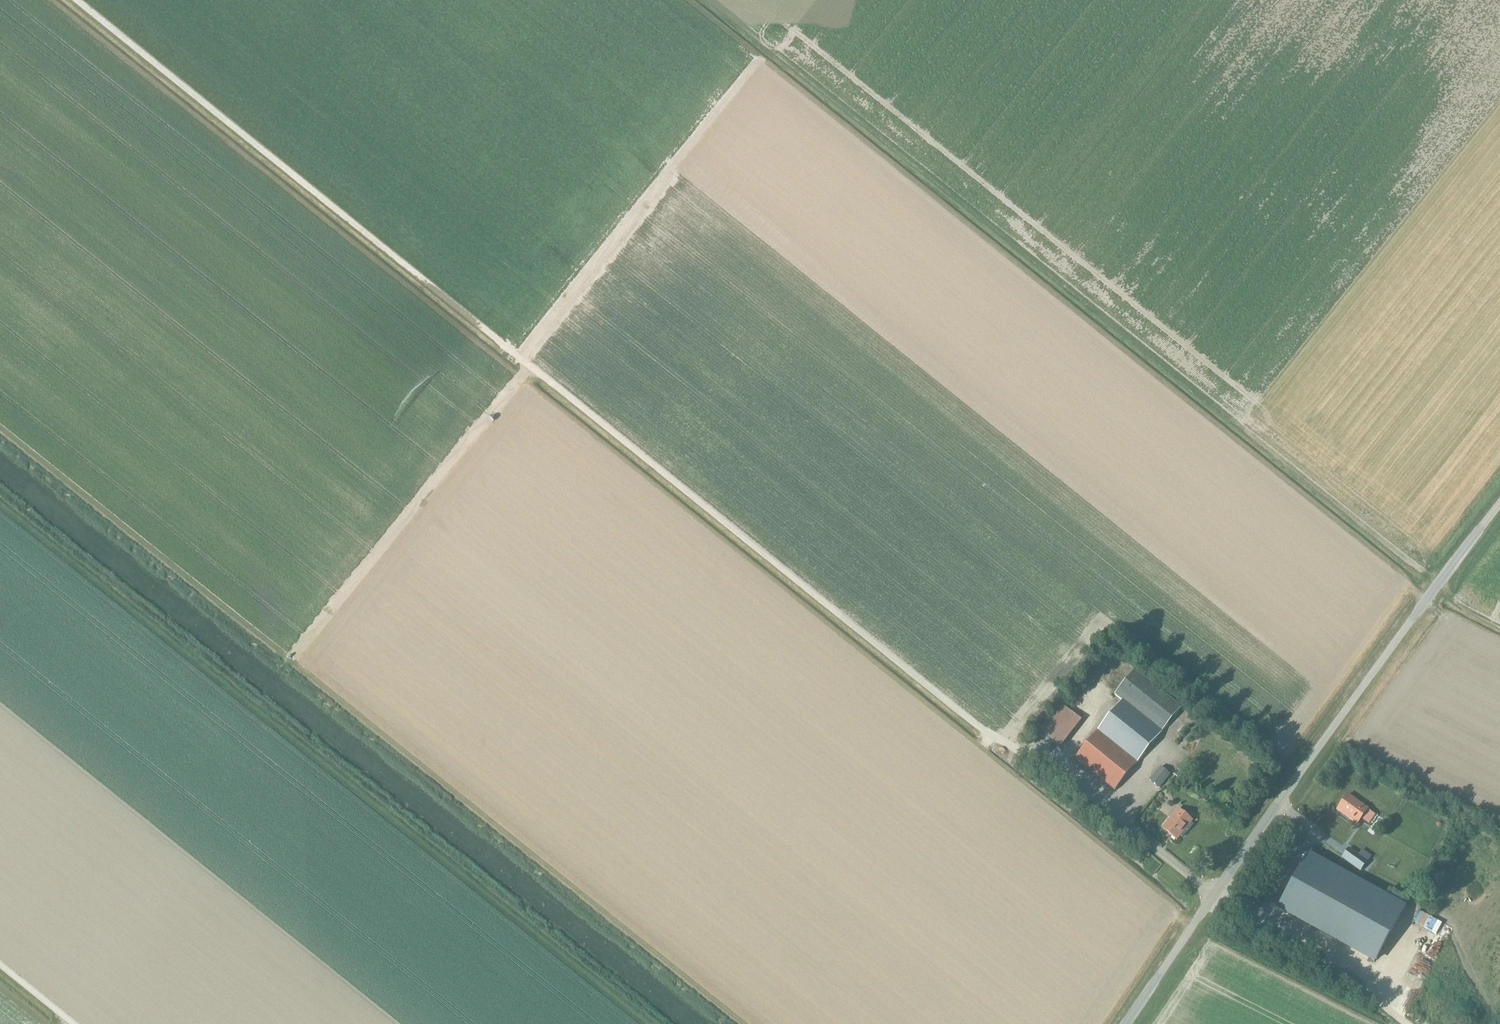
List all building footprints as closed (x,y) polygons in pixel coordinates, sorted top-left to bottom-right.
[(1114,695),(1122,701),(1161,733),(1181,708),(1134,670),(1114,695)] [(1161,733),(1122,701),(1097,732),(1136,763),(1161,733)] [(1060,747),(1081,720),(1062,705),(1041,731),(1060,747)] [(1136,763),(1097,732),(1075,759),(1114,790),(1136,763)] [(1159,788),(1170,775),(1160,768),(1150,780),(1159,788)] [(1175,769),(1171,774),(1176,778),(1180,773),(1175,769)] [(1357,825),(1368,810),(1348,795),(1337,810),(1357,825)] [(1177,840),(1192,821),(1178,810),(1162,829),(1177,840)] [(1405,907),(1309,853),(1279,906),(1376,960),(1405,907)] [(1392,982),(1404,958),(1398,955),(1386,979),(1392,982)]
